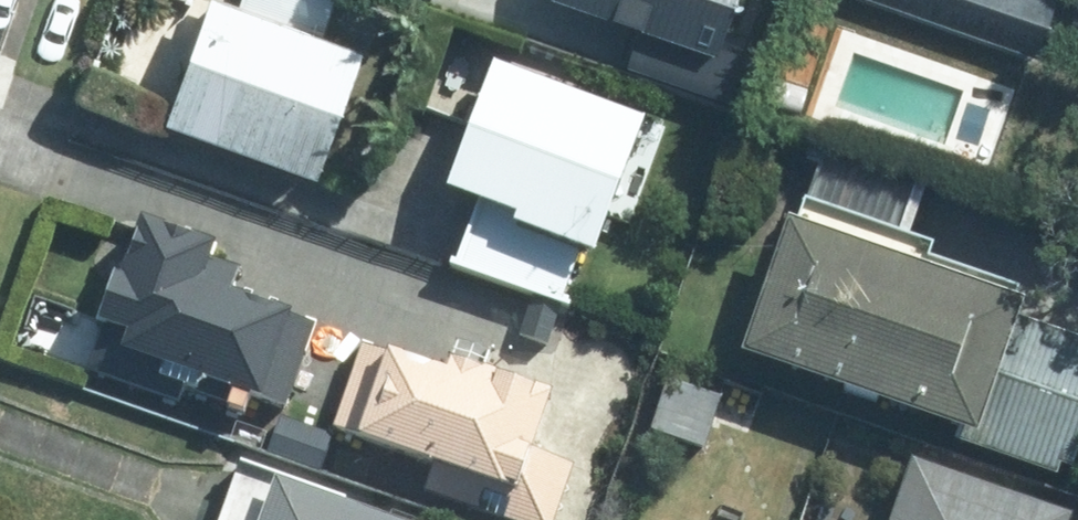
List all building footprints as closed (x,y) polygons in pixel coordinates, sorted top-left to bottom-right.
[(318,171),(360,47),(318,33),(330,0),(187,0),(148,113),(318,171)] [(640,13),(632,37),(717,67),(741,0),(603,0),(640,13)] [(1032,56),(1052,0),(870,0),(1032,56)] [(645,120),(491,64),(443,194),(597,250),(645,120)] [(214,243),(132,211),(69,371),(272,449),(325,313),(205,267),(214,243)] [(794,215),(742,361),(1077,481),(1077,316),(794,215)] [(364,343),(333,440),(422,468),(414,493),(501,519),(550,519),(570,456),(512,438),(526,393),(364,343)] [(1069,507),(907,456),(887,519),(1065,519),(1069,507)] [(280,486),(268,519),(379,519),(280,486)]
